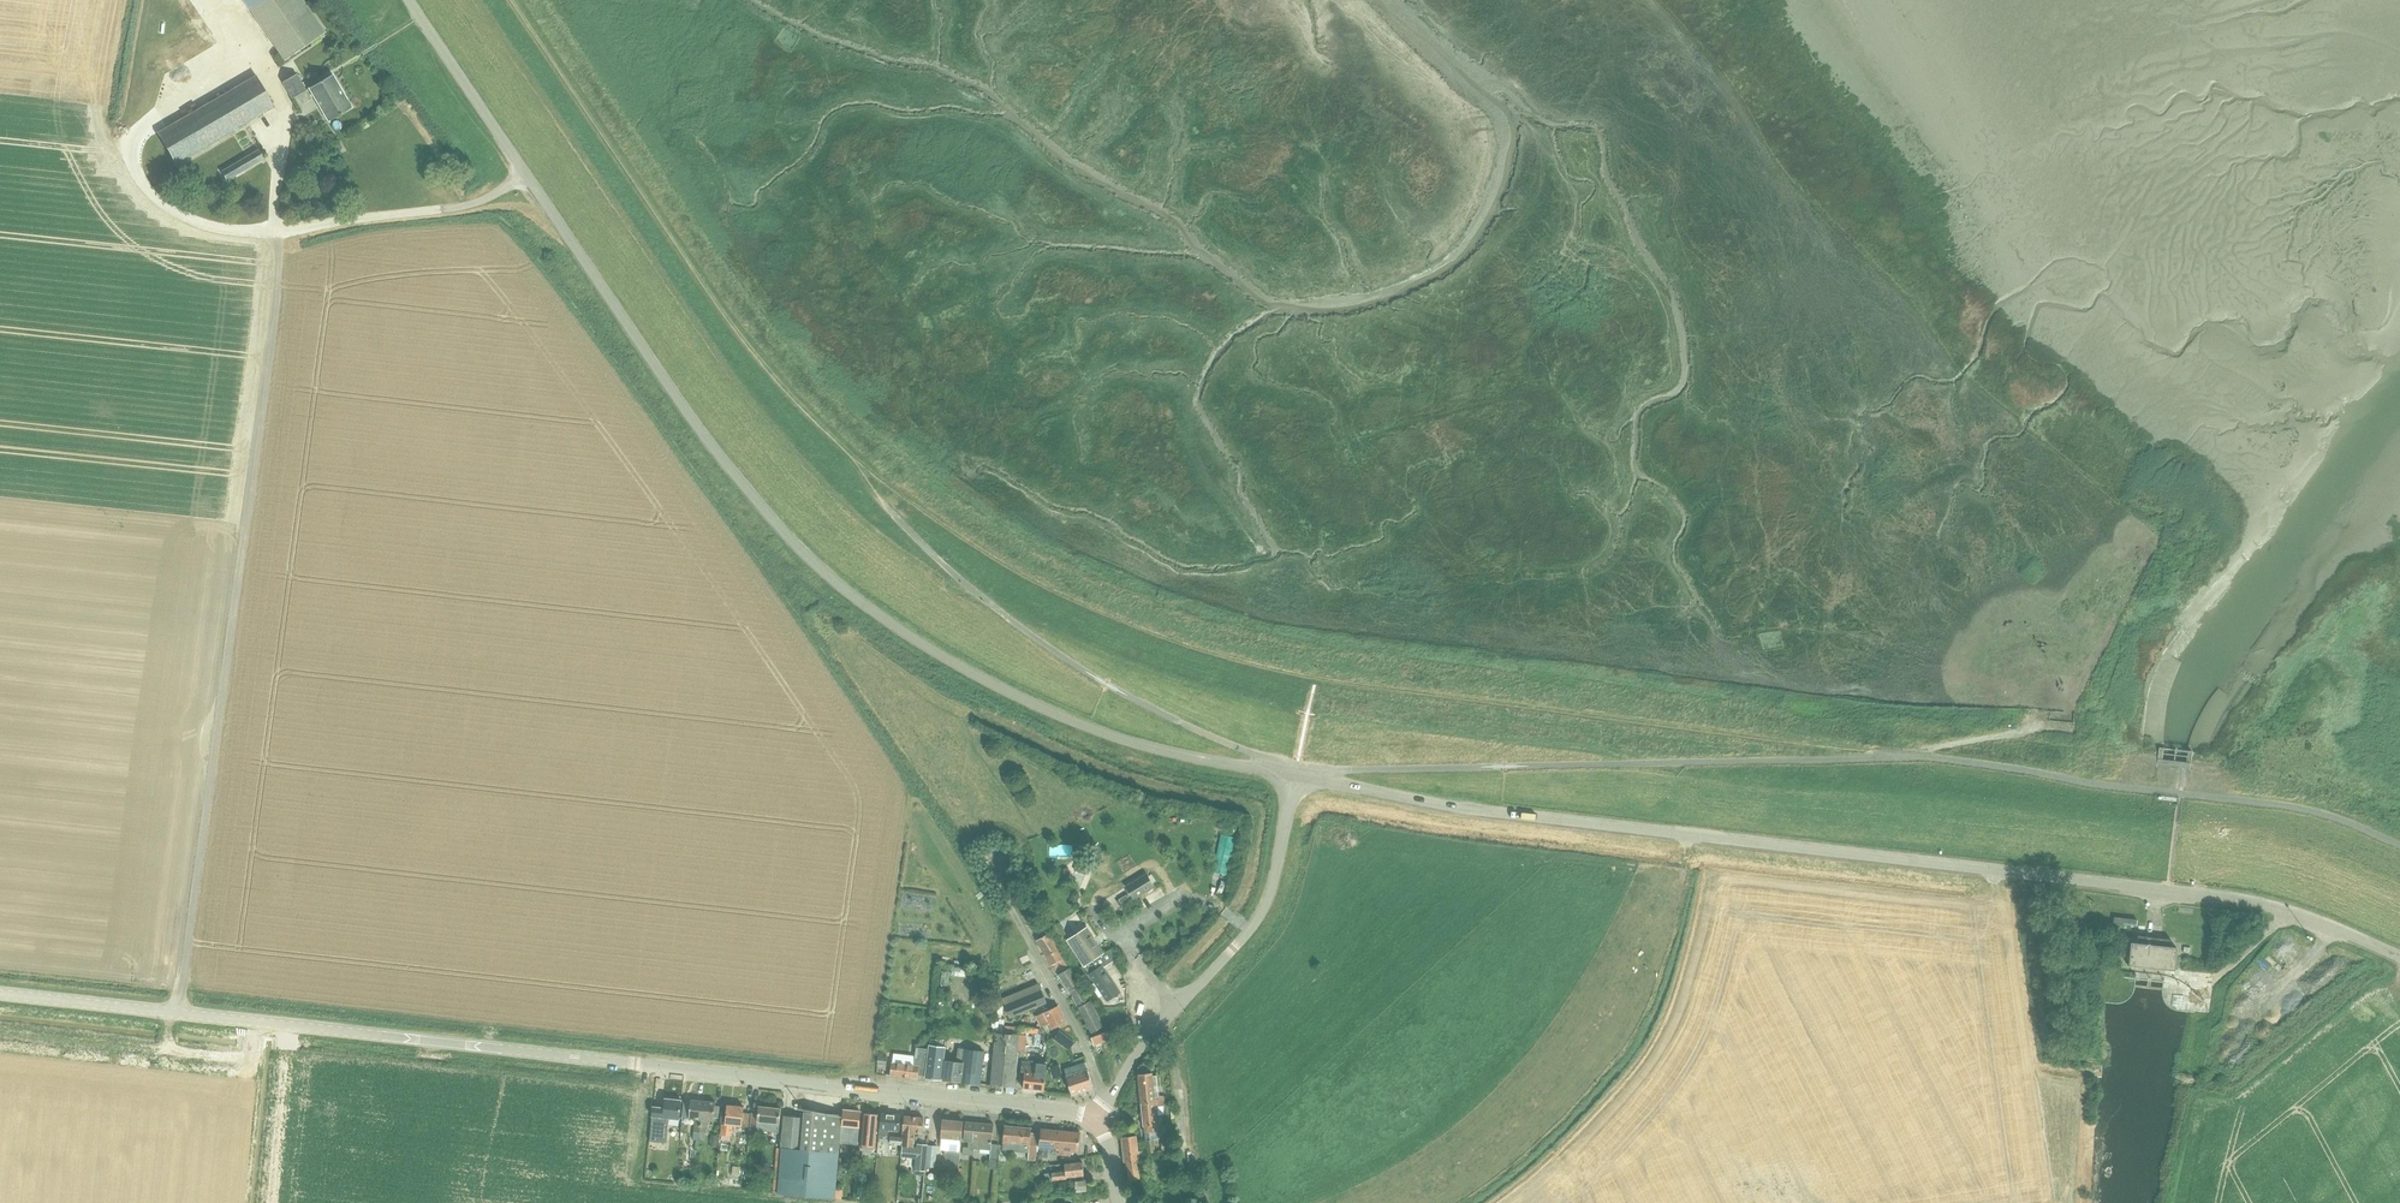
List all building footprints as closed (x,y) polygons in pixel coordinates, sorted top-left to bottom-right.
[(249,10),(251,13),(256,20),(283,59),(307,43),(323,32),(323,31),(310,12),(301,0),(243,0),(249,10)] [(177,72),(229,43),(219,25),(167,54),(177,72)] [(329,121),(351,106),(332,74),(309,90),(329,121)] [(177,164),(274,107),(255,75),(158,132),(177,164)] [(168,79),(157,77),(153,95),(164,97),(168,79)] [(298,78),(283,85),(291,101),(306,94),(298,78)] [(337,142),(329,146),(335,157),(343,152),(337,142)] [(258,150),(221,171),(227,181),(263,159),(258,150)] [(1236,838),(1221,835),(1213,872),(1228,875),(1236,838)] [(1079,862),(1076,871),(1086,875),(1090,866),(1079,862)] [(1147,874),(1126,887),(1134,899),(1155,886),(1147,874)] [(1115,892),(1129,885),(1125,877),(1111,885),(1115,892)] [(1131,902),(1127,895),(1119,900),(1123,906),(1131,902)] [(2136,927),(2137,919),(2114,917),(2113,924),(2136,927)] [(1087,928),(1069,941),(1085,966),(1087,965),(1097,958),(1104,954),(1087,928)] [(1059,975),(1068,969),(1069,969),(1056,944),(1057,943),(1050,932),(1037,940),(1052,966),(1053,965),(1059,975)] [(2128,965),(2175,970),(2177,947),(2170,947),(2171,940),(2138,936),(2137,943),(2131,942),(2128,965)] [(1085,966),(1085,967),(1095,981),(1091,984),(1099,996),(1103,994),(1108,1000),(1113,997),(1120,992),(1105,970),(1111,966),(1109,963),(1115,959),(1109,950),(1104,954),(1097,958),(1087,965),(1085,966)] [(2282,980),(2296,971),(2289,960),(2275,969),(2282,980)] [(964,965),(962,973),(972,975),(973,967),(964,965)] [(1068,969),(1059,975),(1070,992),(1070,991),(1079,986),(1068,969)] [(964,972),(949,974),(950,982),(965,980),(964,972)] [(1003,997),(1010,1017),(1047,1001),(1040,982),(1003,997)] [(1080,985),(1079,986),(1070,991),(1091,1032),(1104,1027),(1090,1001),(1089,1001),(1080,985)] [(2183,995),(2182,1007),(2193,1008),(2194,996),(2183,995)] [(1053,1028),(1066,1022),(1058,1006),(1037,1016),(1042,1027),(1050,1023),(1053,1028)] [(1054,1038),(1069,1050),(1075,1042),(1060,1030),(1054,1038)] [(1095,1046),(1095,1045),(1111,1039),(1109,1031),(1092,1037),(1095,1046)] [(995,1033),(991,1086),(1015,1088),(1019,1050),(1019,1035),(995,1033)] [(930,1049),(926,1076),(926,1078),(941,1080),(946,1047),(930,1045),(930,1049)] [(926,1076),(930,1049),(917,1047),(914,1065),(892,1062),(890,1075),(918,1079),(919,1075),(926,1076)] [(946,1060),(944,1080),(980,1084),(984,1051),(959,1048),(957,1062),(946,1060)] [(887,1065),(888,1057),(879,1056),(878,1064),(887,1065)] [(1045,1091),(1047,1062),(1044,1061),(1044,1064),(1022,1062),(1021,1080),(1024,1081),(1024,1089),(1045,1091)] [(1064,1069),(1066,1076),(1072,1095),(1073,1095),(1094,1088),(1088,1069),(1087,1069),(1085,1062),(1064,1069)] [(1054,1076),(1062,1074),(1059,1065),(1051,1067),(1054,1076)] [(1141,1101),(1164,1099),(1164,1094),(1159,1095),(1156,1074),(1152,1075),(1152,1073),(1145,1074),(1139,1074),(1141,1101)] [(1055,1092),(1054,1099),(1065,1100),(1065,1093),(1055,1092)] [(668,1141),(670,1118),(680,1119),(682,1100),(680,1100),(680,1099),(680,1098),(673,1097),(673,1098),(673,1099),(666,1098),(665,1108),(664,1108),(663,1108),(655,1107),(653,1107),(653,1110),(651,1124),(650,1139),(668,1141)] [(1074,1097),(1073,1105),(1093,1109),(1095,1101),(1074,1097)] [(1155,1100),(1141,1101),(1141,1103),(1143,1126),(1144,1132),(1145,1140),(1159,1139),(1158,1131),(1159,1131),(1158,1114),(1164,1113),(1165,1104),(1164,1099),(1155,1100)] [(700,1140),(703,1101),(691,1100),(689,1118),(695,1119),(694,1132),(694,1139),(700,1140)] [(715,1102),(703,1101),(700,1140),(706,1140),(707,1133),(708,1120),(714,1120),(714,1117),(719,1118),(721,1106),(715,1105),(715,1102)] [(751,1113),(744,1112),(744,1107),(742,1107),(742,1105),(735,1104),(735,1106),(728,1105),(726,1124),(723,1123),(721,1135),(732,1136),(733,1125),(750,1127),(751,1113)] [(760,1107),(758,1120),(757,1129),(779,1132),(781,1109),(760,1107)] [(843,1126),(843,1130),(841,1142),(858,1144),(861,1112),(844,1110),(843,1126)] [(782,1150),(781,1167),(779,1193),(779,1194),(836,1199),(837,1189),(840,1152),(843,1115),(805,1111),(802,1149),(783,1148),(782,1150)] [(879,1115),(864,1113),(861,1146),(876,1147),(879,1115)] [(882,1114),(879,1139),(884,1139),(884,1136),(888,1137),(889,1129),(899,1130),(901,1115),(882,1114)] [(783,1146),(802,1148),(804,1118),(785,1116),(783,1146)] [(903,1145),(902,1156),(912,1157),(913,1157),(914,1148),(914,1146),(915,1132),(923,1133),(924,1118),(906,1116),(904,1136),(904,1137),(903,1145)] [(947,1150),(961,1151),(964,1122),(944,1120),(941,1143),(947,1144),(947,1150)] [(994,1125),(966,1122),(964,1141),(969,1142),(969,1148),(964,1147),(963,1154),(974,1155),(975,1149),(991,1150),(990,1159),(989,1168),(996,1169),(999,1145),(992,1144),(992,1140),(993,1140),(994,1125)] [(1032,1128),(1006,1126),(1003,1150),(1009,1150),(1029,1152),(1029,1159),(1036,1160),(1039,1136),(1031,1135),(1032,1128)] [(1079,1151),(1081,1132),(1041,1129),(1040,1148),(1060,1150),(1060,1154),(1071,1155),(1071,1151),(1079,1151)] [(718,1135),(711,1134),(710,1146),(717,1147),(718,1135)] [(903,1145),(904,1136),(891,1135),(890,1143),(903,1145)] [(1140,1151),(1138,1135),(1123,1138),(1126,1163),(1128,1162),(1131,1181),(1144,1179),(1141,1161),(1146,1160),(1145,1150),(1140,1151)] [(1147,1154),(1156,1153),(1154,1140),(1145,1141),(1147,1154)] [(1174,1142),(1161,1144),(1162,1151),(1175,1149),(1174,1142)] [(916,1158),(915,1170),(925,1171),(927,1145),(924,1144),(918,1144),(917,1148),(916,1158)] [(937,1145),(928,1144),(926,1167),(935,1167),(937,1145)] [(773,1192),(779,1193),(781,1167),(782,1150),(777,1149),(775,1166),(773,1192)] [(1108,1152),(1098,1153),(1101,1172),(1111,1171),(1108,1152)] [(1065,1164),(1051,1165),(1052,1173),(1053,1180),(1067,1178),(1067,1177),(1085,1175),(1083,1162),(1065,1164)] [(1077,1183),(1078,1192),(1087,1191),(1086,1182),(1077,1183)]
